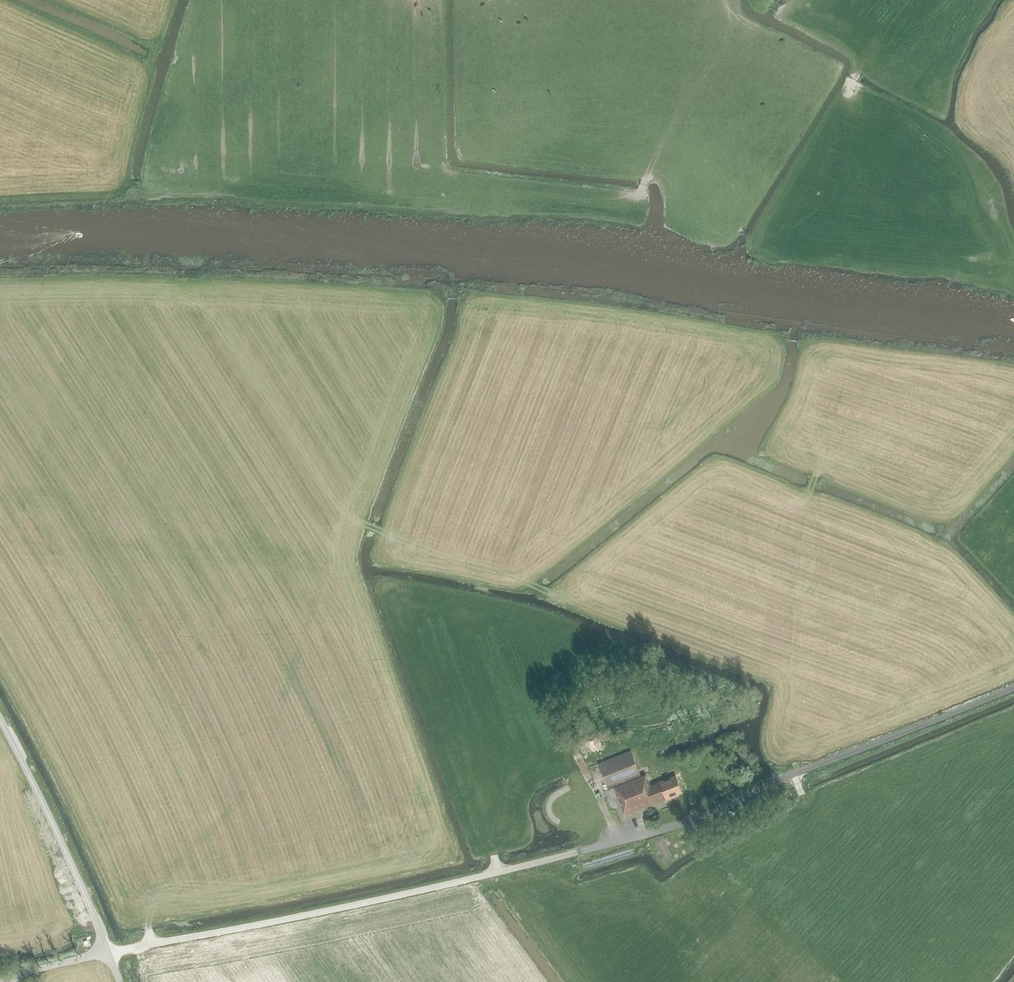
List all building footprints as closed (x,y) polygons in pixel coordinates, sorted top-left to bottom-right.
[(639,776),(635,765),(631,753),(600,765),(610,790),(616,787),(618,793),(616,794),(624,815),(657,803),(657,802),(666,799),(682,792),(676,776),(651,786),(646,773),(639,776)]
